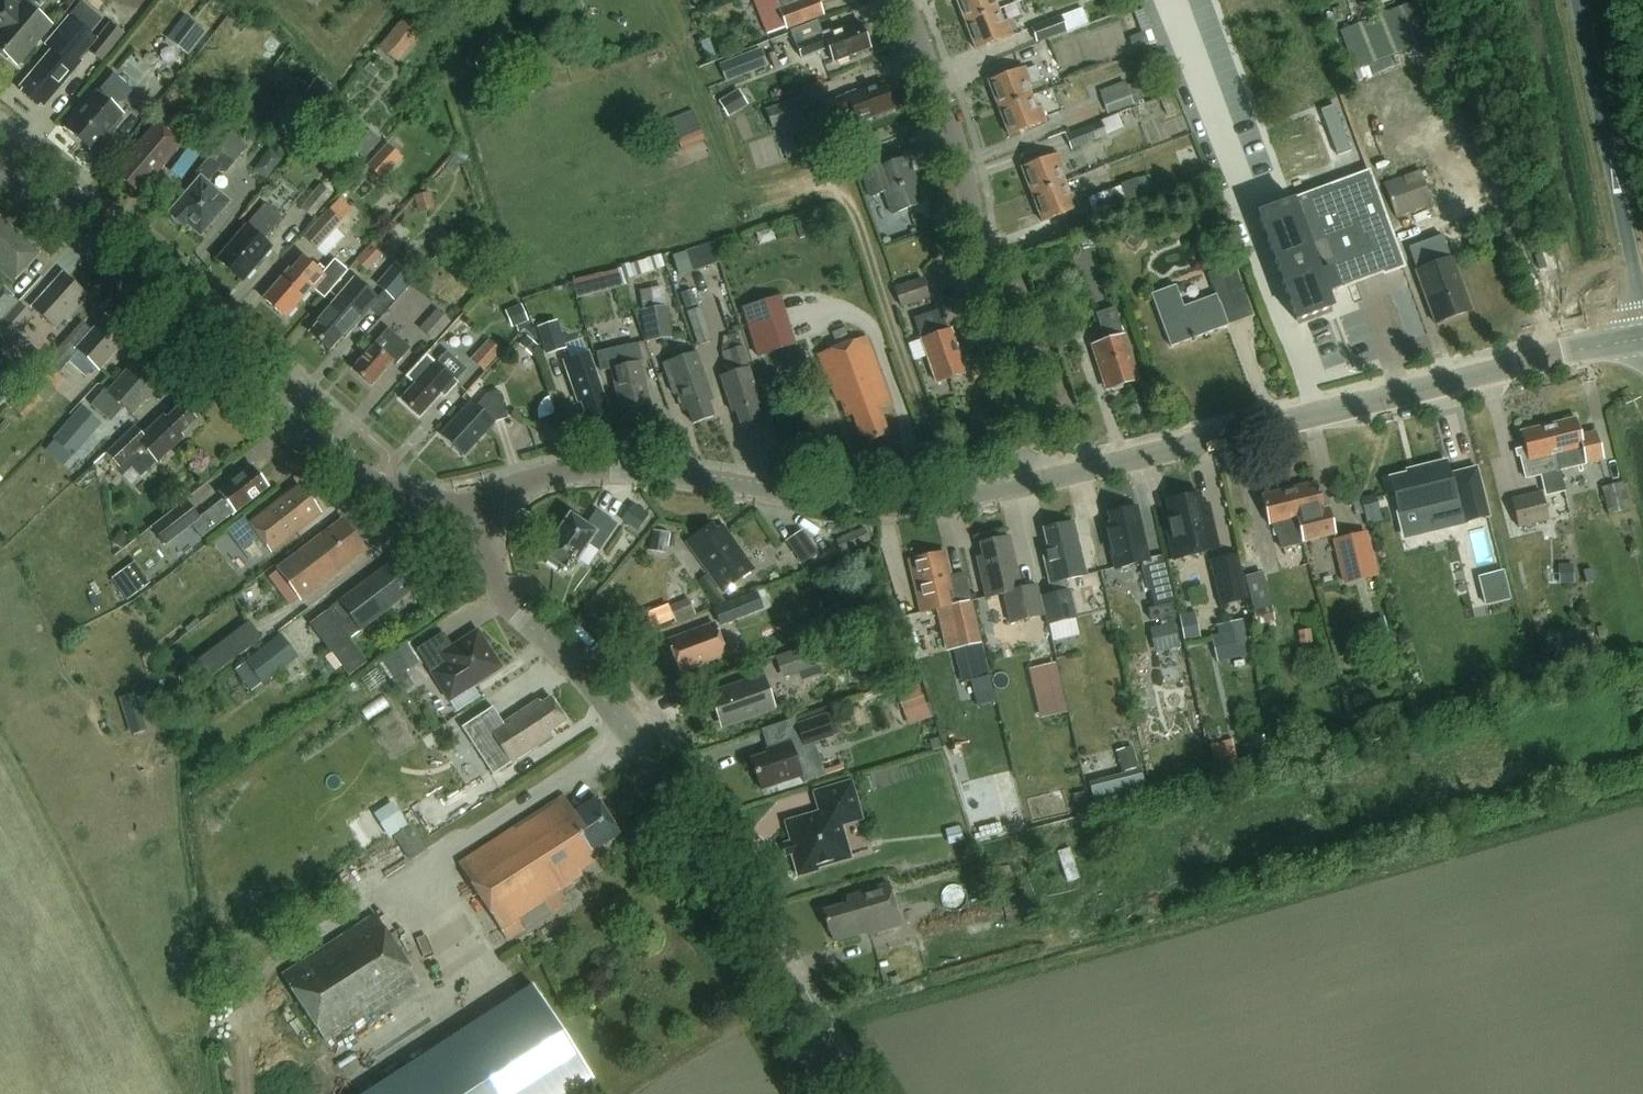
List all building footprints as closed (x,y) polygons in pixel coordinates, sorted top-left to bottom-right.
[(0,37),(0,50),(18,65),(51,27),(24,4),(20,9),(8,0),(3,0),(0,3),(0,31),(3,33),(0,37)] [(787,27),(788,30),(817,19),(812,5),(826,0),(753,0),(767,35),(787,27)] [(965,24),(998,11),(994,0),(956,0),(965,24)] [(1338,33),(1354,71),(1437,38),(1422,0),(1420,0),(1338,33)] [(1128,34),(1130,39),(1128,40),(1133,51),(1154,42),(1151,33),(1141,7),(1132,11),(1139,30),(1128,34)] [(1089,24),(1083,10),(1033,29),(1038,43),(1089,24)] [(998,11),(965,24),(976,52),(1014,38),(1007,22),(1003,23),(998,11)] [(51,51),(20,89),(23,91),(21,94),(38,108),(40,105),(43,108),(81,64),(79,61),(96,40),(69,17),(45,46),(51,51)] [(189,21),(173,42),(189,54),(205,33),(189,21)] [(400,22),(378,49),(393,61),(415,35),(400,22)] [(818,23),(792,33),(802,61),(828,51),(834,64),(838,62),(840,66),(850,62),(850,60),(872,51),(862,25),(835,35),(834,32),(823,36),(818,23)] [(124,35),(110,24),(88,52),(102,63),(124,35)] [(716,58),(709,40),(701,43),(707,61),(716,58)] [(723,81),(769,69),(764,49),(718,61),(723,81)] [(1148,71),(1144,58),(1128,64),(1132,76),(1148,71)] [(1026,69),(989,83),(999,110),(1032,98),(1028,86),(1032,84),(1026,69)] [(115,108),(131,89),(116,75),(98,95),(98,94),(67,129),(93,152),(124,116),(115,108)] [(322,103),(330,91),(315,81),(307,93),(322,103)] [(1099,93),(1107,115),(1142,103),(1135,84),(1126,88),(1124,84),(1099,93)] [(872,120),(894,111),(885,86),(859,96),(858,93),(846,97),(847,98),(826,106),(831,120),(853,112),(858,126),(862,125),(863,126),(873,122),(872,120)] [(738,87),(716,99),(727,117),(748,106),(738,87)] [(807,95),(764,111),(771,129),(814,113),(807,95)] [(1160,99),(1167,116),(1175,113),(1168,96),(1160,99)] [(1032,98),(999,110),(1009,138),(1046,124),(1041,108),(1037,110),(1032,98)] [(1350,151),(1333,106),(1320,111),(1337,156),(1350,151)] [(1107,138),(1106,136),(1123,129),(1117,116),(1101,123),(1066,136),(1072,151),(1107,138)] [(156,175),(182,144),(158,124),(129,158),(133,162),(122,176),(136,189),(151,171),(156,175)] [(675,138),(678,148),(704,140),(700,130),(675,138)] [(247,150),(230,135),(196,175),(200,178),(169,214),(171,217),(171,218),(171,220),(172,221),(173,223),(173,224),(174,225),(175,226),(177,227),(179,227),(180,227),(182,227),(184,227),(186,229),(188,227),(200,239),(231,204),(208,184),(221,169),(226,174),(247,150)] [(893,214),(924,202),(909,159),(886,167),(878,144),(855,153),(871,197),(885,192),(893,214)] [(352,147),(340,162),(353,174),(365,159),(352,147)] [(379,183),(394,167),(380,155),(365,171),(379,183)] [(1058,155),(1022,169),(1032,196),(1065,183),(1060,171),(1064,170),(1058,155)] [(1396,218),(1433,205),(1421,172),(1384,185),(1396,218)] [(1258,215),(1297,322),(1332,310),(1327,296),(1385,274),(1385,276),(1404,269),(1369,175),(1299,200),(1258,215)] [(1065,183),(1032,196),(1042,224),(1079,210),(1073,194),(1069,195),(1065,183)] [(333,197),(321,187),(301,210),(313,220),(333,197)] [(1140,200),(1136,187),(1100,200),(1105,212),(1140,200)] [(336,203),(304,239),(318,252),(343,225),(341,223),(349,215),(336,203)] [(246,228),(218,261),(243,283),(272,249),(263,242),(281,221),(264,206),(246,228)] [(1435,211),(1399,223),(1405,241),(1418,237),(1421,247),(1429,266),(1416,271),(1436,325),(1472,311),(1445,239),(1435,211)] [(41,250),(0,212),(0,270),(13,281),(41,250)] [(485,224),(478,216),(467,226),(475,234),(485,224)] [(718,263),(712,245),(673,258),(679,276),(718,263)] [(366,273),(381,259),(372,249),(356,263),(366,273)] [(317,272),(304,259),(291,273),(289,272),(263,300),(286,321),(311,293),(313,294),(315,292),(323,299),(347,273),(335,262),(326,272),(321,268),(317,272)] [(1175,288),(1150,296),(1168,349),(1228,328),(1224,315),(1248,306),(1233,266),(1208,275),(1215,297),(1183,309),(1175,288)] [(394,302),(411,281),(396,268),(379,289),(394,302)] [(622,288),(618,271),(599,276),(603,293),(622,288)] [(55,328),(87,295),(65,273),(32,306),(55,328)] [(922,278),(895,288),(902,309),(930,299),(922,278)] [(379,301),(356,281),(310,334),(330,352),(343,337),(345,339),(353,330),(379,301)] [(0,289),(0,318),(15,302),(0,289)] [(644,313),(641,313),(646,341),(673,337),(668,309),(660,310),(657,295),(641,297),(644,313)] [(0,321),(0,327),(12,337),(32,315),(18,302),(0,321)] [(513,327),(529,320),(522,303),(506,310),(513,327)] [(1105,342),(1093,346),(1107,391),(1138,381),(1114,309),(1096,315),(1102,337),(1103,336),(1105,342)] [(452,324),(438,311),(420,332),(434,344),(452,324)] [(937,384),(967,373),(952,331),(947,333),(939,311),(915,320),(937,384)] [(714,343),(703,313),(689,318),(700,348),(714,343)] [(98,371),(131,338),(109,316),(84,342),(75,333),(50,358),(62,370),(79,352),(98,371)] [(567,349),(557,322),(537,329),(547,356),(567,349)] [(388,331),(353,370),(372,387),(392,365),(394,368),(410,350),(388,331)] [(864,338),(815,357),(827,390),(829,390),(835,404),(838,402),(844,419),(850,417),(859,439),(864,437),(866,444),(887,436),(877,410),(889,405),(864,338)] [(489,342),(471,361),(484,373),(501,353),(489,342)] [(761,405),(742,347),(722,354),(729,374),(720,377),(732,413),(736,412),(742,429),(761,422),(756,407),(761,405)] [(695,424),(713,418),(708,403),(711,402),(696,355),(663,366),(666,373),(676,382),(685,411),(690,409),(695,424)] [(590,422),(609,416),(588,356),(566,364),(579,404),(583,402),(590,422)] [(415,386),(401,401),(420,418),(441,395),(445,398),(457,385),(456,383),(436,366),(427,357),(407,379),(415,386)] [(108,396),(95,411),(106,420),(119,405),(132,417),(164,380),(139,358),(107,395),(108,396)] [(624,425),(653,418),(640,363),(611,370),(624,425)] [(22,383),(9,370),(0,379),(0,406),(22,383)] [(42,401),(28,388),(11,406),(24,420),(42,401)] [(470,403),(439,437),(462,459),(494,424),(506,421),(498,393),(485,397),(476,407),(470,403)] [(196,422),(182,407),(168,419),(165,415),(142,436),(135,429),(108,454),(126,474),(132,468),(142,478),(184,439),(181,436),(196,422)] [(1549,428),(1559,472),(1602,461),(1595,434),(1581,437),(1577,421),(1549,428)] [(1525,481),(1559,472),(1549,428),(1522,434),(1526,452),(1519,454),(1525,481)] [(1408,475),(1389,480),(1398,516),(1422,510),(1426,528),(1443,524),(1445,529),(1489,519),(1476,469),(1449,476),(1446,463),(1407,473),(1408,475)] [(225,502),(235,514),(269,488),(253,468),(219,494),(225,502)] [(1608,515),(1628,510),(1622,483),(1601,488),(1608,515)] [(1318,484),(1289,491),(1299,535),(1301,535),(1302,540),(1336,532),(1329,504),(1323,506),(1318,484)] [(270,554),(321,516),(300,487),(248,526),(270,554)] [(1301,535),(1299,535),(1289,491),(1263,498),(1270,526),(1276,525),(1281,548),(1303,543),(1302,540),(1301,535)] [(1516,528),(1547,521),(1541,494),(1510,500),(1516,528)] [(1199,496),(1167,504),(1170,516),(1163,517),(1173,562),(1218,552),(1210,514),(1203,516),(1199,496)] [(201,539),(235,514),(225,502),(224,500),(201,518),(187,501),(151,529),(166,548),(192,527),(201,539)] [(648,516),(633,506),(622,522),(638,533),(648,516)] [(1112,535),(1107,536),(1114,570),(1141,564),(1147,589),(1149,589),(1152,602),(1173,597),(1165,559),(1150,562),(1139,515),(1132,516),(1131,511),(1108,517),(1112,535)] [(570,517),(544,555),(549,558),(547,562),(562,573),(564,569),(569,572),(577,561),(588,545),(598,552),(599,553),(617,526),(596,512),(586,528),(570,517)] [(345,523),(280,571),(301,599),(366,551),(345,523)] [(1063,582),(1085,577),(1073,524),(1044,531),(1048,550),(1043,551),(1050,585),(1052,584),(1054,596),(1041,599),(1047,627),(1075,620),(1069,592),(1066,593),(1063,582)] [(711,527),(689,543),(700,558),(698,559),(722,592),(753,571),(722,528),(715,533),(711,527)] [(802,531),(786,541),(803,566),(817,556),(816,554),(817,553),(803,533),(802,531)] [(1366,534),(1333,542),(1343,587),(1377,579),(1366,534)] [(982,559),(976,560),(984,598),(985,601),(987,601),(1003,597),(1009,626),(1043,618),(1036,588),(1021,591),(1009,539),(979,546),(982,559)] [(937,556),(910,562),(922,615),(946,609),(963,685),(988,679),(981,646),(999,642),(992,614),(990,614),(987,601),(985,601),(984,598),(971,602),(964,574),(949,577),(945,559),(938,561),(937,556)] [(1221,607),(1248,600),(1238,556),(1210,563),(1221,607)] [(126,600),(150,582),(132,559),(109,577),(126,600)] [(333,609),(311,625),(350,676),(368,663),(350,640),(415,591),(394,563),(379,574),(333,608),(333,609)] [(1557,582),(1573,582),(1572,563),(1556,564),(1557,582)] [(1502,573),(1479,579),(1486,607),(1509,601),(1502,573)] [(1263,574),(1245,578),(1257,627),(1275,623),(1263,574)] [(1166,605),(1144,610),(1146,622),(1169,617),(1166,605)] [(1218,628),(1219,635),(1211,637),(1217,663),(1251,655),(1242,622),(1218,628)] [(259,639),(246,623),(193,663),(205,680),(259,639)] [(1148,629),(1154,655),(1179,649),(1173,623),(1148,629)] [(713,625),(667,642),(678,673),(724,656),(713,625)] [(478,630),(451,647),(443,634),(417,650),(432,672),(429,674),(448,705),(450,703),(456,713),(476,701),(469,691),(503,669),(478,630)] [(232,671),(248,691),(259,683),(261,684),(297,657),(279,634),(242,661),(243,662),(232,671)] [(409,684),(403,675),(421,664),(409,646),(382,664),(393,681),(394,680),(400,690),(409,684)] [(819,671),(812,649),(776,661),(784,683),(819,671)] [(1067,714),(1055,665),(1029,671),(1041,720),(1067,714)] [(761,681),(711,698),(720,726),(771,708),(761,681)] [(918,691),(897,698),(903,715),(924,707),(918,691)] [(145,731),(134,697),(121,701),(132,735),(145,731)] [(471,725),(463,730),(492,774),(511,761),(550,735),(548,732),(565,720),(550,698),(541,704),(538,701),(503,724),(494,710),(471,725)] [(834,737),(826,715),(797,725),(805,747),(834,737)] [(779,752),(749,761),(759,789),(800,775),(789,744),(778,748),(779,752)] [(1237,761),(1234,749),(1212,754),(1215,767),(1237,761)] [(994,770),(1002,818),(1023,815),(1015,766),(994,770)] [(1095,806),(1147,792),(1141,771),(1090,785),(1095,806)] [(821,816),(787,826),(796,857),(793,858),(798,875),(816,870),(815,868),(847,859),(836,821),(857,815),(848,786),(815,796),(821,816)] [(594,802),(573,815),(562,797),(458,864),(508,942),(565,905),(558,894),(570,887),(568,885),(580,877),(577,874),(595,863),(589,853),(615,836),(594,802)] [(393,838),(410,862),(425,852),(409,827),(393,838)] [(1073,846),(1058,851),(1067,881),(1082,877),(1073,846)] [(824,912),(832,943),(867,934),(867,936),(899,927),(888,884),(857,892),(858,895),(845,898),(847,906),(824,912)] [(374,915),(275,976),(325,1045),(419,984),(374,915)] [(593,1082),(532,988),(371,1093),(575,1093),(593,1082)]
